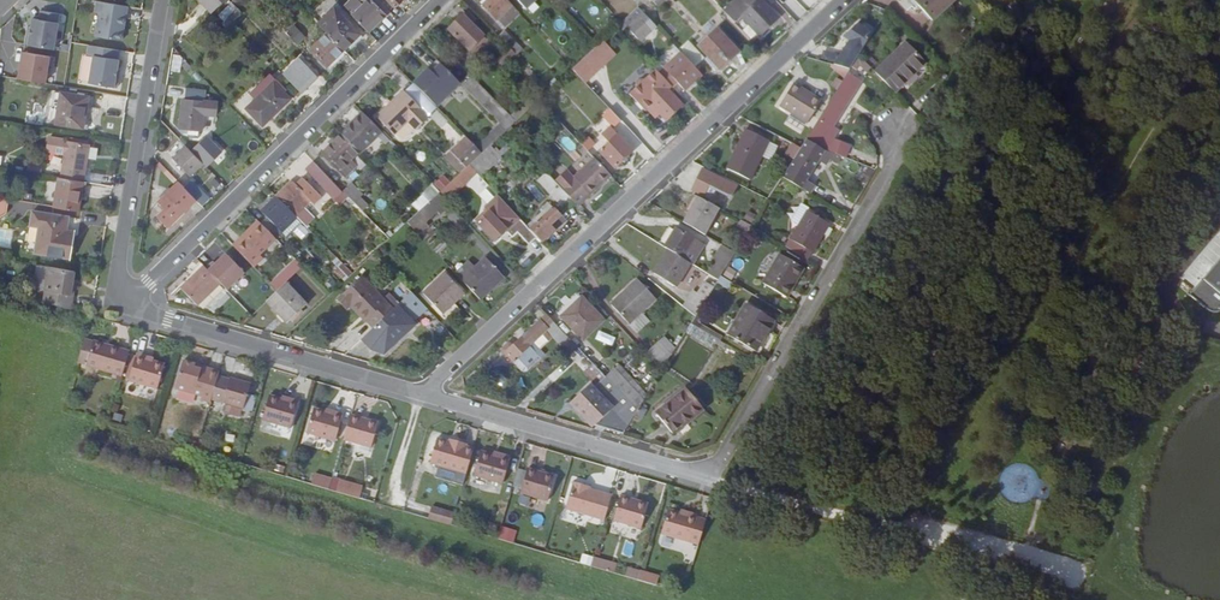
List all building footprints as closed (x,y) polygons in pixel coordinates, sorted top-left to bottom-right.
[(131,5),(102,0),(101,0),(94,34),(125,40),(131,5)] [(222,6),(229,0),(207,0),(217,11),(222,6)] [(383,0),(364,0),(366,2),(355,14),(372,31),(393,11),(383,0)] [(500,21),(514,8),(506,0),(492,0),(486,0),(483,3),(500,21)] [(516,7),(510,0),(506,0),(514,8),(516,7)] [(529,11),(540,0),(519,0),(529,11)] [(659,9),(668,0),(651,0),(659,9)] [(738,12),(751,1),(750,0),(741,0),(725,15),(737,28),(746,20),(738,12)] [(962,0),(927,0),(922,4),(939,22),(962,0)] [(236,21),(245,13),(235,1),(226,10),(236,21)] [(751,1),(738,12),(746,20),(762,37),(771,30),(781,20),(776,16),(771,9),(762,18),(754,10),(757,7),(751,1)] [(754,10),(762,18),(771,9),(763,1),(757,7),(754,10)] [(521,15),(514,8),(500,21),(507,28),(521,15)] [(341,9),(324,25),(330,31),(347,48),(364,32),(341,9)] [(32,32),(30,43),(57,48),(63,13),(46,10),(45,19),(38,17),(35,32),(32,32)] [(225,11),(235,22),(236,21),(226,10),(225,11)] [(624,25),(643,44),(658,30),(639,10),(624,25)] [(604,16),(613,26),(619,21),(609,11),(604,16)] [(478,22),(470,13),(467,16),(475,24),(478,22)] [(472,51),(487,37),(475,24),(467,16),(452,30),(472,51)] [(287,33),(298,43),(306,35),(294,24),(287,33)] [(839,67),(855,72),(857,69),(865,56),(878,35),(862,26),(848,39),(854,43),(839,67)] [(330,31),(314,46),(331,64),(347,48),(330,31)] [(525,50),(508,31),(500,38),(511,49),(517,55),(519,57),(525,50)] [(351,52),(368,36),(364,32),(347,48),(351,52)] [(725,72),(745,54),(723,32),(704,49),(725,72)] [(574,70),(588,84),(618,55),(605,41),(574,70)] [(122,59),(124,50),(92,44),(91,54),(97,55),(92,83),(121,88),(123,75),(120,75),(122,59)] [(932,64),(912,44),(887,67),(881,73),(901,93),(932,64)] [(331,64),(335,68),(351,52),(347,48),(331,64)] [(503,67),(517,55),(511,49),(498,61),(503,67)] [(20,78),(47,82),(51,65),(55,65),(57,56),(25,50),(20,78)] [(887,67),(874,54),(868,60),(869,61),(881,73),(887,67)] [(681,86),(688,94),(705,77),(683,55),(666,71),(681,86)] [(322,77),(303,56),(286,72),(306,92),(322,77)] [(866,66),(869,61),(868,60),(865,56),(857,69),(862,72),(866,66)] [(873,74),(877,69),(869,61),(866,66),(873,74)] [(464,86),(461,83),(440,62),(417,85),(440,109),(464,86)] [(675,91),(681,86),(666,71),(661,75),(675,91)] [(668,123),(685,107),(670,92),(674,89),(658,72),(649,80),(645,80),(640,84),(640,89),(634,94),(649,111),(650,111),(654,107),(662,116),(668,123)] [(470,75),(461,83),(464,86),(504,127),(508,131),(511,128),(517,122),(470,75)] [(267,124),(296,98),(276,76),(257,94),(261,97),(250,107),(267,124)] [(826,175),(830,167),(838,171),(841,166),(845,161),(849,163),(853,152),(841,147),(840,150),(832,147),(843,130),(838,126),(864,83),(853,76),(806,149),(787,180),(813,195),(819,187),(810,182),(818,170),(826,175)] [(814,122),(827,101),(799,84),(786,106),(814,122)] [(204,130),(208,92),(187,90),(182,127),(204,130)] [(90,127),(95,97),(62,91),(57,121),(90,127)] [(379,117),(397,136),(411,122),(419,131),(433,118),(406,91),(379,117)] [(650,111),(657,120),(662,116),(654,107),(650,111)] [(940,120),(931,109),(922,116),(933,127),(940,120)] [(362,154),(379,138),(383,142),(389,137),(366,113),(343,134),(361,152),(362,154)] [(620,133),(628,125),(616,113),(609,121),(620,133)] [(516,132),(524,124),(520,119),(517,122),(511,128),(516,132)] [(504,127),(480,149),(483,153),(491,146),(508,131),(504,127)] [(222,143),(217,138),(220,135),(215,130),(199,146),(215,162),(228,150),(222,143)] [(753,180),(773,142),(751,130),(739,153),(742,154),(738,161),(736,160),(731,169),(753,180)] [(359,166),(353,160),(361,152),(343,134),(323,152),(347,177),(359,166)] [(618,134),(611,139),(617,146),(624,140),(618,134)] [(67,154),(63,175),(85,179),(92,142),(58,136),(55,152),(67,154)] [(386,145),(392,140),(389,137),(383,142),(386,145)] [(470,166),(483,153),(480,149),(467,137),(451,151),(467,168),(470,166)] [(640,155),(625,139),(624,140),(617,146),(607,156),(622,172),(640,155)] [(596,141),(589,148),(595,154),(602,148),(596,141)] [(786,154),(794,158),(800,146),(792,142),(786,154)] [(193,172),(205,161),(190,145),(178,157),(193,172)] [(196,149),(212,165),(215,162),(199,146),(196,149)] [(470,166),(478,174),(480,177),(502,158),(491,146),(483,153),(470,166)] [(461,174),(467,168),(451,151),(445,157),(461,174)] [(615,175),(599,159),(590,168),(581,174),(578,178),(570,170),(558,182),(565,190),(577,202),(581,207),(615,175)] [(318,180),(326,173),(314,161),(307,168),(318,180)] [(845,161),(841,166),(848,171),(852,164),(849,163),(845,161)] [(439,194),(447,202),(478,174),(470,166),(467,168),(461,174),(451,183),(442,191),(440,193),(440,194),(439,194)] [(577,202),(565,190),(545,170),(536,178),(567,211),(577,202)] [(732,197),(738,186),(703,170),(693,189),(712,199),(717,190),(732,197)] [(330,191),(337,184),(326,173),(318,180),(330,191)] [(49,196),(58,197),(61,175),(56,174),(55,182),(51,181),(49,196)] [(57,205),(81,209),(86,179),(85,179),(63,175),(61,175),(58,197),(57,205)] [(437,186),(442,191),(451,183),(445,177),(437,186)] [(208,191),(197,178),(189,186),(200,197),(208,191)] [(172,225),(200,197),(189,186),(182,179),(162,198),(164,201),(169,206),(165,210),(162,213),(172,225)] [(538,200),(545,194),(531,180),(525,186),(538,200)] [(311,202),(292,182),(278,195),(299,217),(304,222),(310,218),(302,210),(311,202)] [(330,191),(338,199),(345,192),(337,184),(330,191)] [(365,196),(354,184),(345,192),(356,204),(362,199),(365,196)] [(425,194),(415,203),(422,211),(439,194),(440,194),(440,193),(433,184),(423,193),(425,194)] [(437,211),(441,215),(451,206),(447,202),(439,194),(422,211),(419,213),(409,223),(420,234),(429,226),(426,223),(437,211)] [(277,238),(299,217),(278,195),(264,210),(271,218),(264,225),(266,226),(274,235),(277,238)] [(488,213),(477,224),(493,242),(505,231),(512,238),(518,233),(530,245),(538,237),(529,228),(529,227),(519,217),(505,203),(498,196),(484,209),(488,213)] [(686,222),(710,235),(724,209),(701,197),(686,222)] [(365,213),(371,208),(362,199),(356,204),(365,213)] [(165,210),(169,206),(164,201),(160,205),(165,210)] [(543,242),(567,220),(553,204),(529,227),(529,228),(538,237),(543,242)] [(68,229),(70,216),(35,210),(32,224),(42,225),(37,251),(72,258),(77,231),(68,229)] [(799,219),(807,224),(812,215),(804,210),(799,219)] [(819,219),(812,215),(807,224),(791,250),(806,259),(810,252),(816,256),(833,228),(826,223),(819,219)] [(250,242),(266,226),(264,225),(263,223),(247,239),(250,242)] [(386,244),(391,239),(377,225),(371,230),(386,244)] [(247,239),(238,248),(257,268),(267,259),(264,256),(279,240),(277,238),(274,235),(266,226),(250,242),(247,239)] [(695,265),(708,245),(682,229),(671,249),(673,251),(658,274),(681,288),(695,265)] [(713,276),(722,281),(726,276),(740,253),(726,245),(716,262),(720,264),(713,276)] [(216,262),(209,269),(221,281),(229,289),(247,272),(229,254),(218,264),(216,262)] [(336,257),(329,265),(345,280),(352,272),(336,257)] [(476,268),(464,280),(483,299),(507,277),(488,257),(476,268)] [(291,267),(298,274),(305,267),(298,259),(291,267)] [(787,302),(804,275),(780,260),(763,287),(787,302)] [(456,272),(464,280),(476,268),(469,261),(456,272)] [(49,288),(53,265),(40,262),(36,286),(49,288)] [(1195,293),(1212,307),(1219,306),(1219,262),(1195,293)] [(78,269),(53,265),(49,288),(47,299),(75,307),(77,290),(74,290),(78,269)] [(198,302),(221,281),(209,269),(207,266),(184,288),(198,302)] [(287,283),(298,274),(291,267),(273,284),(279,290),(287,283)] [(445,313),(466,293),(445,273),(425,292),(445,313)] [(351,307),(356,312),(378,291),(364,277),(338,301),(347,311),(351,307)] [(632,324),(659,300),(642,280),(614,304),(632,324)] [(698,291),(687,306),(700,316),(719,287),(710,281),(702,294),(698,291)] [(289,322),(308,305),(287,283),(279,290),(269,300),(289,322)] [(366,323),(389,303),(378,291),(356,312),(366,323)] [(394,309),(389,303),(366,323),(372,330),(362,339),(372,350),(386,353),(417,324),(415,322),(429,308),(413,292),(394,309)] [(581,335),(602,316),(585,297),(564,316),(581,335)] [(777,322),(750,306),(731,336),(758,353),(777,322)] [(543,320),(514,346),(511,342),(504,348),(508,352),(506,353),(515,362),(520,357),(528,366),(541,354),(544,357),(548,353),(543,348),(536,341),(549,329),(555,336),(551,340),(554,343),(558,339),(573,355),(581,347),(551,315),(544,321),(543,320)] [(124,374),(132,349),(96,338),(95,339),(87,337),(80,360),(88,362),(88,363),(120,372),(124,374)] [(674,357),(663,343),(649,355),(665,372),(674,357)] [(585,370),(594,361),(581,347),(573,355),(564,363),(577,377),(585,370)] [(139,351),(131,378),(161,387),(168,362),(155,358),(148,356),(149,354),(139,351)] [(531,369),(544,357),(541,354),(528,366),(520,357),(515,362),(523,371),(527,370),(531,369)] [(213,397),(220,374),(222,369),(185,359),(177,386),(204,394),(203,397),(213,400),(213,397)] [(636,416),(640,411),(602,370),(594,361),(585,370),(595,381),(573,401),(589,420),(627,431),(636,416)] [(647,400),(612,361),(602,370),(640,411),(643,407),(647,400)] [(489,378),(499,389),(509,380),(499,369),(489,378)] [(253,382),(232,376),(232,377),(220,374),(213,397),(225,401),(245,407),(253,382)] [(706,410),(693,391),(661,414),(675,434),(706,410)] [(292,426),(300,399),(291,396),(290,398),(283,396),(272,393),(264,418),(292,426)] [(337,439),(345,412),(335,409),(335,412),(328,410),(316,406),(309,431),(337,439)] [(643,407),(640,411),(636,416),(644,420),(650,410),(643,407)] [(380,421),(353,413),(346,437),(373,445),(380,421)] [(468,472),(475,447),(468,445),(469,442),(457,439),(456,441),(451,440),(439,436),(432,461),(440,463),(468,472)] [(504,482),(512,455),(502,452),(501,454),(494,452),(482,449),(475,474),(504,482)] [(464,484),(468,472),(440,463),(437,475),(464,484)] [(550,500),(557,475),(530,467),(522,491),(550,500)] [(334,476),(331,487),(355,494),(358,483),(334,476)] [(606,519),(614,495),(591,488),(587,487),(587,485),(576,481),(568,508),(606,519)] [(643,527),(650,503),(623,494),(615,519),(643,527)] [(433,505),(430,517),(453,523),(456,512),(433,505)] [(700,544),(707,519),(699,516),(699,514),(689,511),(689,513),(682,511),(670,508),(663,533),(700,544)] [(513,542),(517,530),(501,525),(497,537),(513,542)] [(628,526),(626,536),(638,537),(640,528),(628,526)] [(1048,559),(1050,550),(1026,547),(1024,563),(1044,566),(1043,577),(1085,583),(1088,561),(1065,558),(1064,562),(1048,559)] [(593,565),(616,572),(619,564),(595,557),(593,565)] [(639,579),(642,571),(629,567),(627,575),(639,579)]
